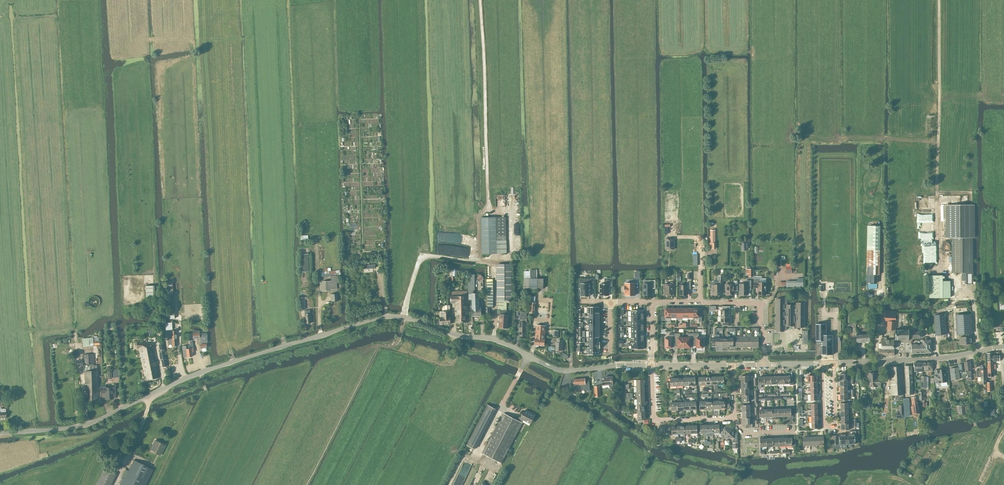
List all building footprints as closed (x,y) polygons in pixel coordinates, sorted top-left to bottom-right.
[(945,205),(945,237),(975,237),(974,205),(945,205)] [(496,217),(482,218),(482,254),(497,253),(496,217)] [(507,253),(506,217),(496,217),(497,253),(507,253)] [(867,250),(866,274),(866,275),(867,274),(879,275),(880,250),(880,226),(867,226),(867,250)] [(962,281),(966,281),(966,284),(973,284),(973,238),(952,238),(952,273),(962,273),(962,281)] [(665,249),(674,249),(674,239),(665,239),(665,249)] [(309,272),(308,254),(299,254),(300,272),(309,272)] [(511,266),(497,266),(497,299),(511,299),(511,266)] [(524,278),(524,289),(543,289),(543,279),(540,278),(540,270),(531,270),(531,278),(524,278)] [(329,289),(337,289),(337,283),(340,282),(339,276),(336,276),(336,275),(331,276),(331,281),(322,281),(322,282),(320,282),(320,291),(329,291),(329,289)] [(608,284),(600,284),(600,296),(609,296),(609,286),(612,286),(612,278),(608,278),(608,284)] [(757,295),(766,295),(766,282),(760,282),(760,278),(754,278),(754,288),(757,288),(757,295)] [(581,289),(579,289),(579,294),(581,294),(581,295),(590,295),(590,288),(594,288),(594,279),(590,279),(590,283),(581,283),(581,289)] [(643,295),(651,295),(651,288),(655,288),(655,280),(651,280),(651,284),(643,284),(643,295)] [(748,288),(751,288),(751,280),(745,280),(745,284),(739,284),(739,295),(748,295),(748,288)] [(720,292),(723,292),(723,281),(719,281),(719,285),(712,285),(712,295),(720,295),(720,292)] [(942,281),(929,281),(929,298),(943,297),(951,297),(950,281),(942,281)] [(672,292),(676,292),(675,282),(670,282),(670,284),(664,284),(664,289),(663,289),(663,291),(664,292),(664,295),(672,295),(672,292)] [(634,295),(634,283),(625,283),(625,286),(624,286),(624,293),(625,293),(625,295),(634,295)] [(734,291),(737,291),(737,283),(733,283),(733,284),(725,284),(725,290),(726,290),(726,295),(734,295),(734,291)] [(154,286),(146,286),(146,301),(155,300),(154,286)] [(479,309),(479,294),(475,294),(469,294),(469,300),(472,300),(472,309),(472,316),(481,316),(481,309),(479,309)] [(461,322),(461,296),(451,296),(452,302),(455,302),(455,322),(461,322)] [(507,300),(498,299),(497,313),(506,313),(507,300)] [(804,327),(804,302),(796,302),(796,305),(787,305),(787,299),(776,299),(776,331),(784,331),(784,330),(787,330),(787,326),(794,326),(794,328),(797,328),(797,327),(804,327)] [(155,312),(155,302),(144,302),(144,312),(155,312)] [(440,324),(451,324),(450,305),(445,305),(445,311),(440,311),(440,324)] [(720,316),(731,316),(731,310),(730,310),(730,306),(722,306),(722,310),(720,310),(720,316)] [(664,317),(671,317),(671,309),(664,309),(665,309),(665,310),(661,310),(661,316),(665,316),(665,317),(664,317)] [(885,310),(884,320),(896,321),(896,313),(896,311),(885,310)] [(500,313),(499,328),(508,328),(508,315),(506,315),(506,313),(500,313)] [(936,335),(946,334),(944,314),(934,315),(936,335)] [(962,320),(955,320),(956,334),(966,334),(966,337),(959,337),(960,344),(972,343),(972,336),(971,336),(971,329),(969,329),(968,320),(970,320),(970,314),(965,314),(962,315),(962,320)] [(731,322),(731,316),(720,316),(721,322),(723,322),(722,325),(729,325),(729,322),(731,322)] [(888,321),(887,329),(895,330),(895,328),(895,322),(888,321)] [(821,355),(833,355),(833,335),(826,335),(826,324),(816,324),(816,341),(821,341),(821,355)] [(544,345),(545,326),(536,325),(535,345),(544,345)] [(177,345),(176,331),(176,330),(167,331),(168,344),(172,344),(172,346),(177,346),(177,345)] [(894,339),(894,340),(895,340),(895,339),(898,339),(898,340),(899,340),(899,339),(901,340),(902,340),(904,340),(905,340),(907,340),(908,340),(908,337),(920,338),(921,336),(922,333),(920,331),(909,331),(909,330),(895,330),(895,339),(894,339)] [(674,345),(674,333),(669,333),(669,338),(665,338),(665,347),(665,348),(672,348),(672,347),(671,347),(671,345),(674,345)] [(677,348),(684,348),(684,338),(680,338),(680,333),(674,333),(674,345),(677,345),(677,347),(677,348)] [(693,345),(693,333),(688,333),(688,337),(684,338),(684,348),(691,348),(691,347),(690,347),(690,345),(693,345)] [(698,333),(693,333),(693,345),(696,345),(696,347),(696,348),(703,347),(703,338),(703,337),(699,337),(698,333)] [(857,342),(869,341),(869,333),(856,334),(857,342)] [(881,339),(881,342),(883,342),(883,343),(886,343),(886,345),(890,345),(890,349),(894,349),(894,339),(887,339),(887,337),(884,337),(884,339),(881,339)] [(930,340),(922,340),(923,344),(923,353),(930,352),(930,340)] [(885,349),(890,349),(890,345),(886,345),(886,343),(883,343),(883,342),(881,342),(881,349),(883,349),(878,349),(878,355),(894,355),(894,349),(885,349)] [(142,363),(154,361),(151,343),(137,343),(137,348),(139,348),(142,363)] [(916,344),(911,344),(911,352),(911,353),(916,353),(918,353),(923,353),(923,344),(921,344),(918,344),(916,344)] [(192,352),(194,352),(193,345),(190,345),(182,346),(183,357),(192,356),(192,352)] [(992,353),(987,353),(987,361),(993,361),(997,361),(997,355),(993,355),(992,353)] [(83,365),(94,365),(93,354),(83,354),(83,365)] [(158,378),(154,361),(142,363),(144,373),(145,373),(147,380),(158,378)] [(922,362),(914,363),(914,371),(923,371),(922,362)] [(932,362),(922,362),(923,371),(932,371),(932,362)] [(891,395),(903,394),(902,366),(890,367),(891,395)] [(980,384),(986,384),(986,369),(983,369),(983,366),(980,366),(980,370),(976,370),(976,377),(980,377),(980,384)] [(951,380),(959,379),(958,367),(950,368),(951,380)] [(935,383),(946,382),(945,376),(944,369),(936,370),(937,375),(934,375),(935,383)] [(86,401),(98,400),(98,371),(84,371),(86,401)] [(843,373),(840,373),(840,380),(847,380),(847,375),(848,375),(848,371),(843,371),(843,372),(843,373)] [(876,373),(868,373),(869,387),(876,386),(876,388),(881,388),(880,378),(876,378),(876,373)] [(605,379),(602,380),(602,385),(609,385),(610,389),(613,388),(613,385),(612,376),(604,377),(605,379)] [(790,376),(783,376),(784,384),(790,383),(790,385),(794,385),(793,378),(790,378),(790,376)] [(585,391),(590,391),(589,383),(585,384),(585,378),(573,379),(573,385),(574,385),(575,389),(585,388),(585,391)] [(104,387),(101,387),(101,393),(105,392),(105,399),(113,399),(113,398),(116,398),(115,387),(105,388),(104,387)] [(725,407),(729,407),(729,401),(725,401),(722,401),(722,396),(727,396),(727,393),(718,393),(718,395),(718,397),(718,401),(718,409),(725,408),(725,407)] [(911,398),(912,406),(911,406),(912,414),(919,413),(918,405),(917,405),(917,397),(911,398)] [(495,408),(488,404),(467,445),(474,448),(495,408)] [(958,406),(959,414),(965,414),(965,411),(969,411),(968,406),(965,406),(965,405),(958,406)] [(791,409),(784,409),(785,416),(791,416),(791,413),(795,413),(794,407),(791,407),(791,409)] [(520,417),(523,419),(531,423),(535,415),(524,410),(520,417)] [(523,419),(520,417),(520,418),(519,417),(517,420),(503,413),(482,453),(501,463),(522,422),(523,419)] [(750,424),(750,418),(742,418),(743,425),(745,424),(746,428),(752,428),(752,424),(750,424)] [(734,442),(738,441),(737,433),(734,433),(734,430),(730,430),(729,424),(721,425),(722,438),(734,438),(734,442)] [(669,434),(678,434),(678,426),(671,426),(671,430),(669,430),(669,434)] [(850,434),(846,434),(847,442),(855,441),(855,438),(856,437),(856,431),(850,431),(850,434)] [(838,435),(833,435),(834,444),(838,444),(838,443),(839,443),(840,444),(847,444),(847,442),(846,434),(840,434),(839,434),(839,436),(838,437),(838,435)] [(792,438),(785,438),(786,446),(792,446),(792,447),(796,446),(795,440),(792,440),(792,438)] [(155,440),(151,448),(155,450),(153,452),(160,455),(165,445),(158,442),(158,443),(155,441),(155,440)] [(134,460),(121,484),(145,484),(153,469),(134,460)] [(104,468),(95,484),(109,484),(115,473),(104,468)]
